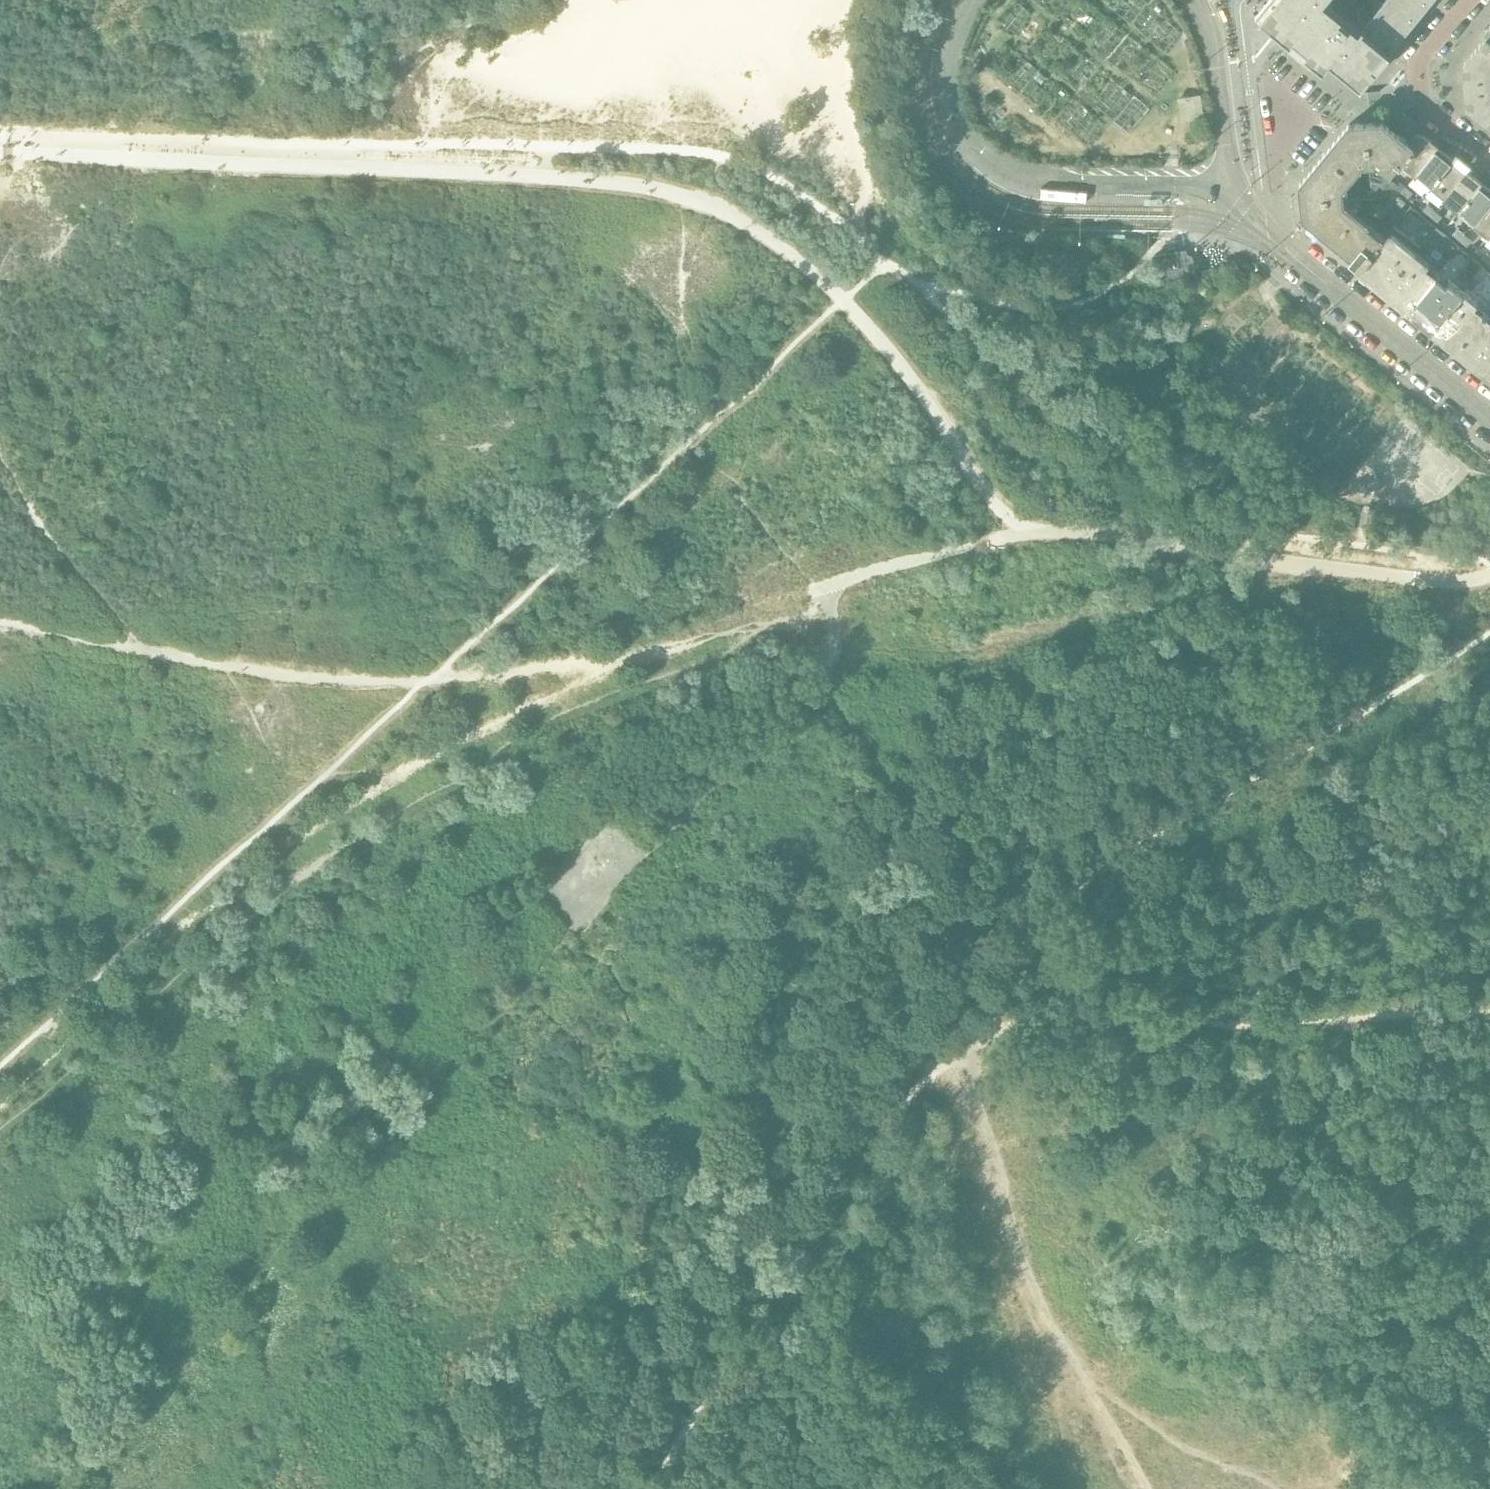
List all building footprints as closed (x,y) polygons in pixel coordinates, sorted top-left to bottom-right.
[(1252,13),(1261,20),(1268,26),(1277,32),(1284,38),(1324,71),(1331,63),(1362,88),(1374,72),(1379,66),(1349,42),(1362,25),(1331,0),(1263,0),(1252,13)] [(1415,0),(1384,0),(1382,3),(1411,27),(1426,9),(1415,0)] [(1426,9),(1433,0),(1415,0),(1426,9)] [(1411,27),(1382,3),(1367,21),(1396,45),(1411,27)] [(1396,45),(1367,21),(1363,26),(1362,25),(1349,42),(1379,66),(1396,45)] [(1486,38),(1462,67),(1466,107),(1489,127),(1489,42),(1486,38)] [(1191,116),(1203,114),(1201,99),(1188,101),(1191,116)] [(1399,162),(1412,145),(1410,142),(1401,135),(1400,137),(1382,122),(1370,123),(1348,125),(1324,155),(1351,177),(1360,165),(1378,164),(1389,173),(1399,162)] [(1416,176),(1438,148),(1423,135),(1415,136),(1410,142),(1412,145),(1399,162),(1416,176)] [(1431,188),(1454,161),(1438,148),(1416,176),(1431,188)] [(1343,187),(1351,177),(1324,155),(1300,185),(1303,219),(1332,242),(1356,212),(1344,202),(1343,187)] [(1445,200),(1468,172),(1454,161),(1431,188),(1445,200)] [(1459,211),(1482,183),(1468,172),(1445,200),(1459,211)] [(1381,183),(1376,190),(1396,188),(1397,186),(1386,177),(1384,179),(1381,183)] [(1371,190),(1370,181),(1360,183),(1359,185),(1360,195),(1368,194),(1368,192),(1371,190)] [(1381,183),(1370,181),(1371,191),(1374,191),(1375,190),(1376,190),(1381,183)] [(1489,204),(1489,190),(1482,183),(1459,211),(1474,223),(1489,204)] [(1413,193),(1406,187),(1401,193),(1409,199),(1413,193)] [(1406,203),(1398,197),(1394,202),(1401,209),(1406,203)] [(1489,233),(1489,204),(1474,223),(1488,235),(1489,233)] [(1435,211),(1428,205),(1423,211),(1430,217),(1435,211)] [(1442,217),(1435,211),(1430,217),(1438,223),(1442,217)] [(1385,240),(1373,230),(1368,226),(1370,224),(1356,212),(1332,242),(1353,259),(1352,260),(1357,264),(1356,266),(1361,271),(1385,240)] [(1415,252),(1419,248),(1420,246),(1397,226),(1385,240),(1361,271),(1408,309),(1436,275),(1426,266),(1428,264),(1415,252)] [(1436,227),(1423,243),(1432,250),(1444,234),(1436,227)] [(1465,235),(1458,229),(1453,235),(1460,241),(1465,235)] [(1472,241),(1465,235),(1460,241),(1467,247),(1472,241)] [(1489,264),(1489,256),(1486,253),(1482,259),(1489,265),(1489,264)] [(1199,278),(1196,261),(1192,257),(1181,259),(1181,255),(1158,258),(1160,273),(1164,273),(1166,284),(1174,282),(1199,278)] [(1473,259),(1466,268),(1474,275),(1481,266),(1473,259)] [(1480,282),(1489,272),(1482,266),(1466,285),(1471,290),(1479,281),(1480,282)] [(1475,302),(1463,292),(1448,280),(1446,283),(1436,275),(1408,309),(1456,348),(1484,314),(1473,305),(1475,302)] [(1484,314),(1456,348),(1489,376),(1489,308),(1484,314)]
